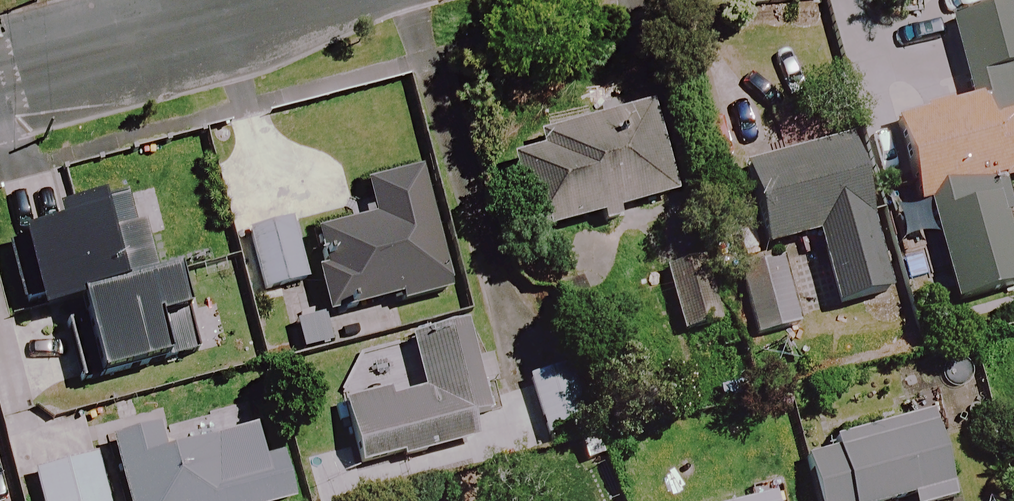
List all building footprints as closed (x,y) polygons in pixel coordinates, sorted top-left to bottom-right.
[(1004,12),(948,26),(966,102),(894,120),(915,210),(926,207),(949,306),(1013,290),(1013,266),(995,187),(1013,183),(1013,52),(1004,12)] [(672,196),(645,108),(507,151),(535,239),(672,196)] [(885,297),(846,144),(743,170),(763,253),(813,240),(831,311),(885,297)] [(449,297),(420,171),(367,183),(376,220),(319,233),(344,344),(393,332),(388,311),(449,297)] [(307,284),(293,218),(246,229),(260,294),(307,284)] [(793,330),(777,262),(736,272),(752,340),(793,330)] [(483,420),(464,328),(412,340),(423,393),(342,410),(355,472),(474,447),(469,423),(483,420)] [(564,371),(526,380),(541,440),(578,431),(564,371)] [(929,428),(804,462),(814,500),(948,500),(929,428)] [(272,432),(119,469),(126,500),(288,500),(272,432)] [(102,459),(42,474),(49,500),(113,500),(102,459)]
